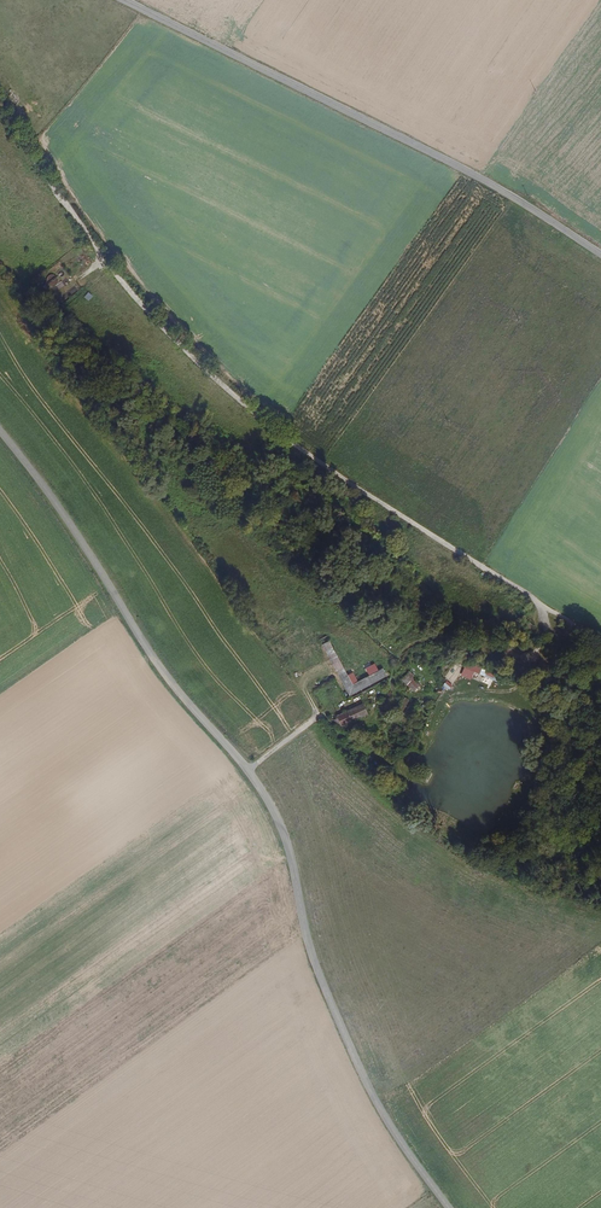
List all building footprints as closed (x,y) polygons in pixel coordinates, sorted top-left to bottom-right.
[(527,638),(533,624),(525,621),(519,635),(527,638)] [(351,695),(387,676),(382,666),(351,683),(328,641),(323,644),(351,695)] [(503,676),(472,662),(466,675),(470,677),(473,671),(500,683),(503,676)] [(414,675),(408,671),(401,679),(414,691),(420,685),(412,678),(414,675)] [(453,686),(447,680),(443,685),(449,690),(453,686)] [(342,725),(367,712),(363,703),(337,716),(342,725)]
